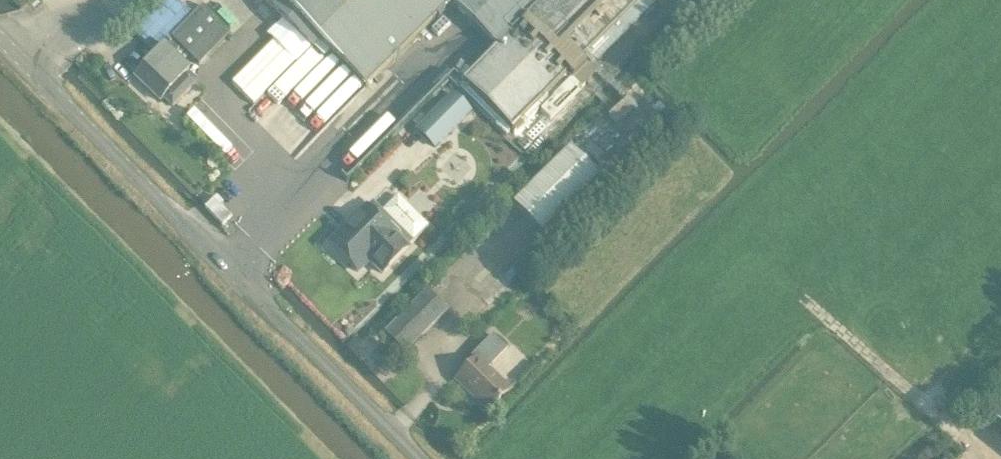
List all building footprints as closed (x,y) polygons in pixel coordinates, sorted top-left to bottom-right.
[(265,3),(312,50),(319,43),(366,90),(437,19),(439,21),(443,17),(441,15),(451,4),(497,50),(463,83),(511,131),(642,0),(268,0),(265,3)] [(209,56),(231,34),(202,6),(171,38),(200,66),(209,56)] [(187,74),(189,72),(173,57),(179,51),(169,42),(135,78),(160,102),(163,98),(172,107),(196,82),(187,74)] [(453,93),(415,131),(434,149),(472,112),(453,93)] [(617,122),(638,104),(630,95),(609,113),(617,122)] [(570,147),(513,204),(541,233),(598,176),(570,147)] [(358,273),(369,261),(382,274),(428,228),(397,197),(377,218),(367,208),(366,209),(368,211),(348,231),(346,229),(330,245),(358,273)] [(213,200),(205,209),(223,226),(231,218),(213,200)] [(405,354),(447,311),(427,292),(385,334),(405,354)] [(456,380),(487,410),(496,400),(497,402),(499,399),(498,398),(507,389),(486,369),(506,348),(491,334),(470,356),(474,360),(456,380)]
